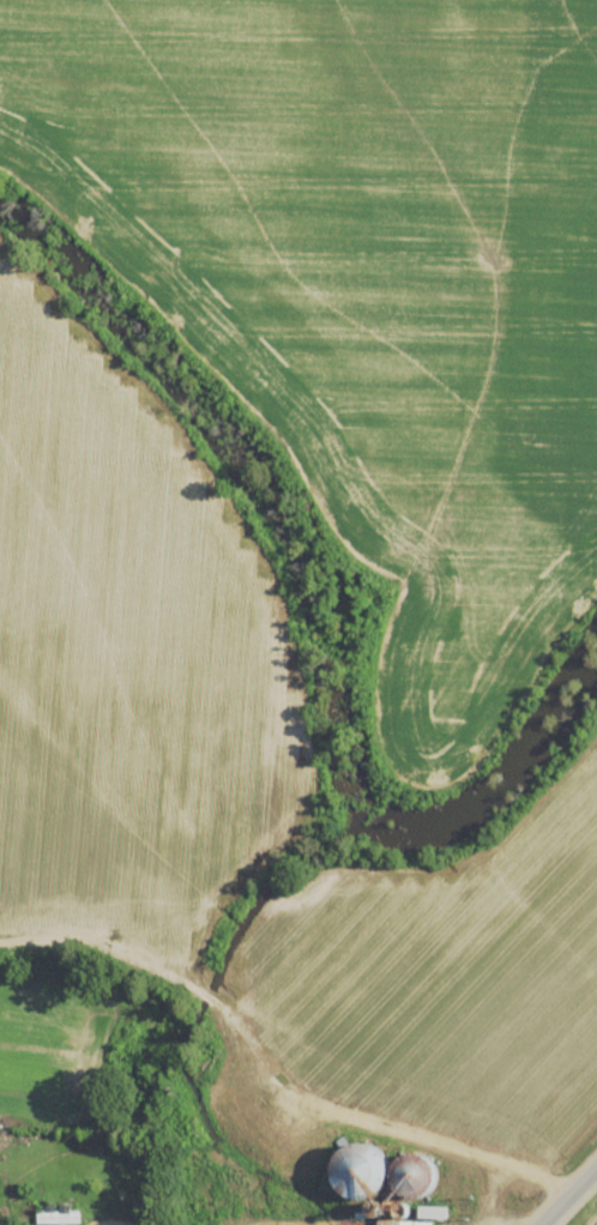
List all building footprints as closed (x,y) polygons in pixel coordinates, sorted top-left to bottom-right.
[(81,1211),(39,1211),(39,1222),(81,1222),(81,1211)]
